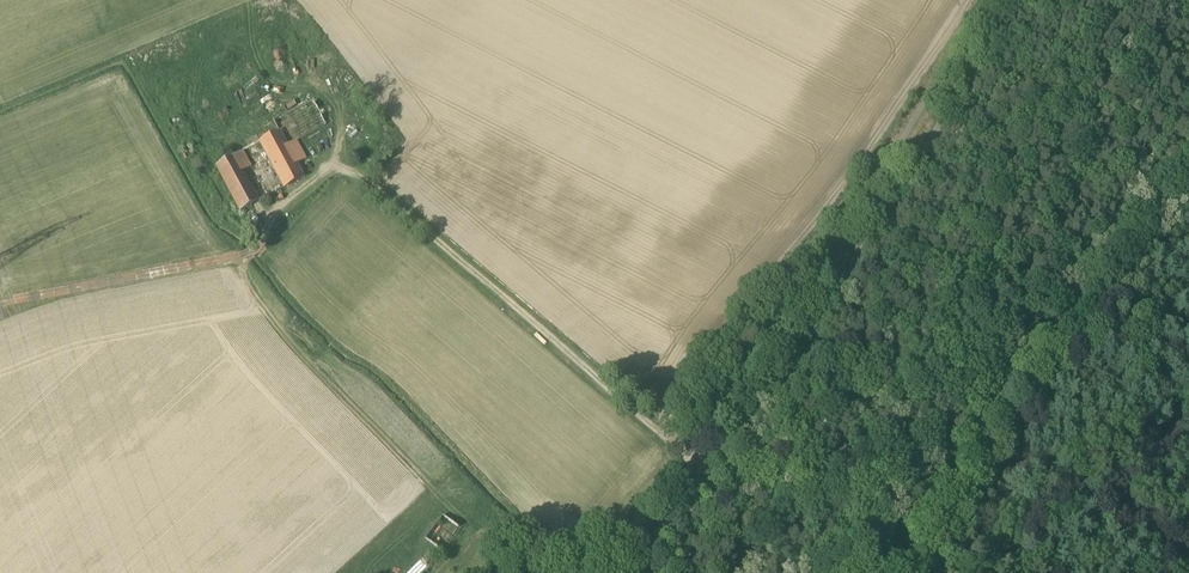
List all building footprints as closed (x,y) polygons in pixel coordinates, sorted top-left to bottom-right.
[(288,60),(282,46),(270,51),(275,65),(288,60)] [(297,141),(319,129),(326,125),(312,98),(273,119),(279,130),(278,131),(278,132),(286,146),(297,141)] [(306,159),(297,141),(286,146),(278,132),(261,141),(285,187),(304,177),(297,163),(306,159)] [(255,190),(245,171),(252,167),(244,151),(216,165),(240,211),(260,201),(255,190)] [(445,553),(462,530),(443,516),(426,539),(445,553)]
